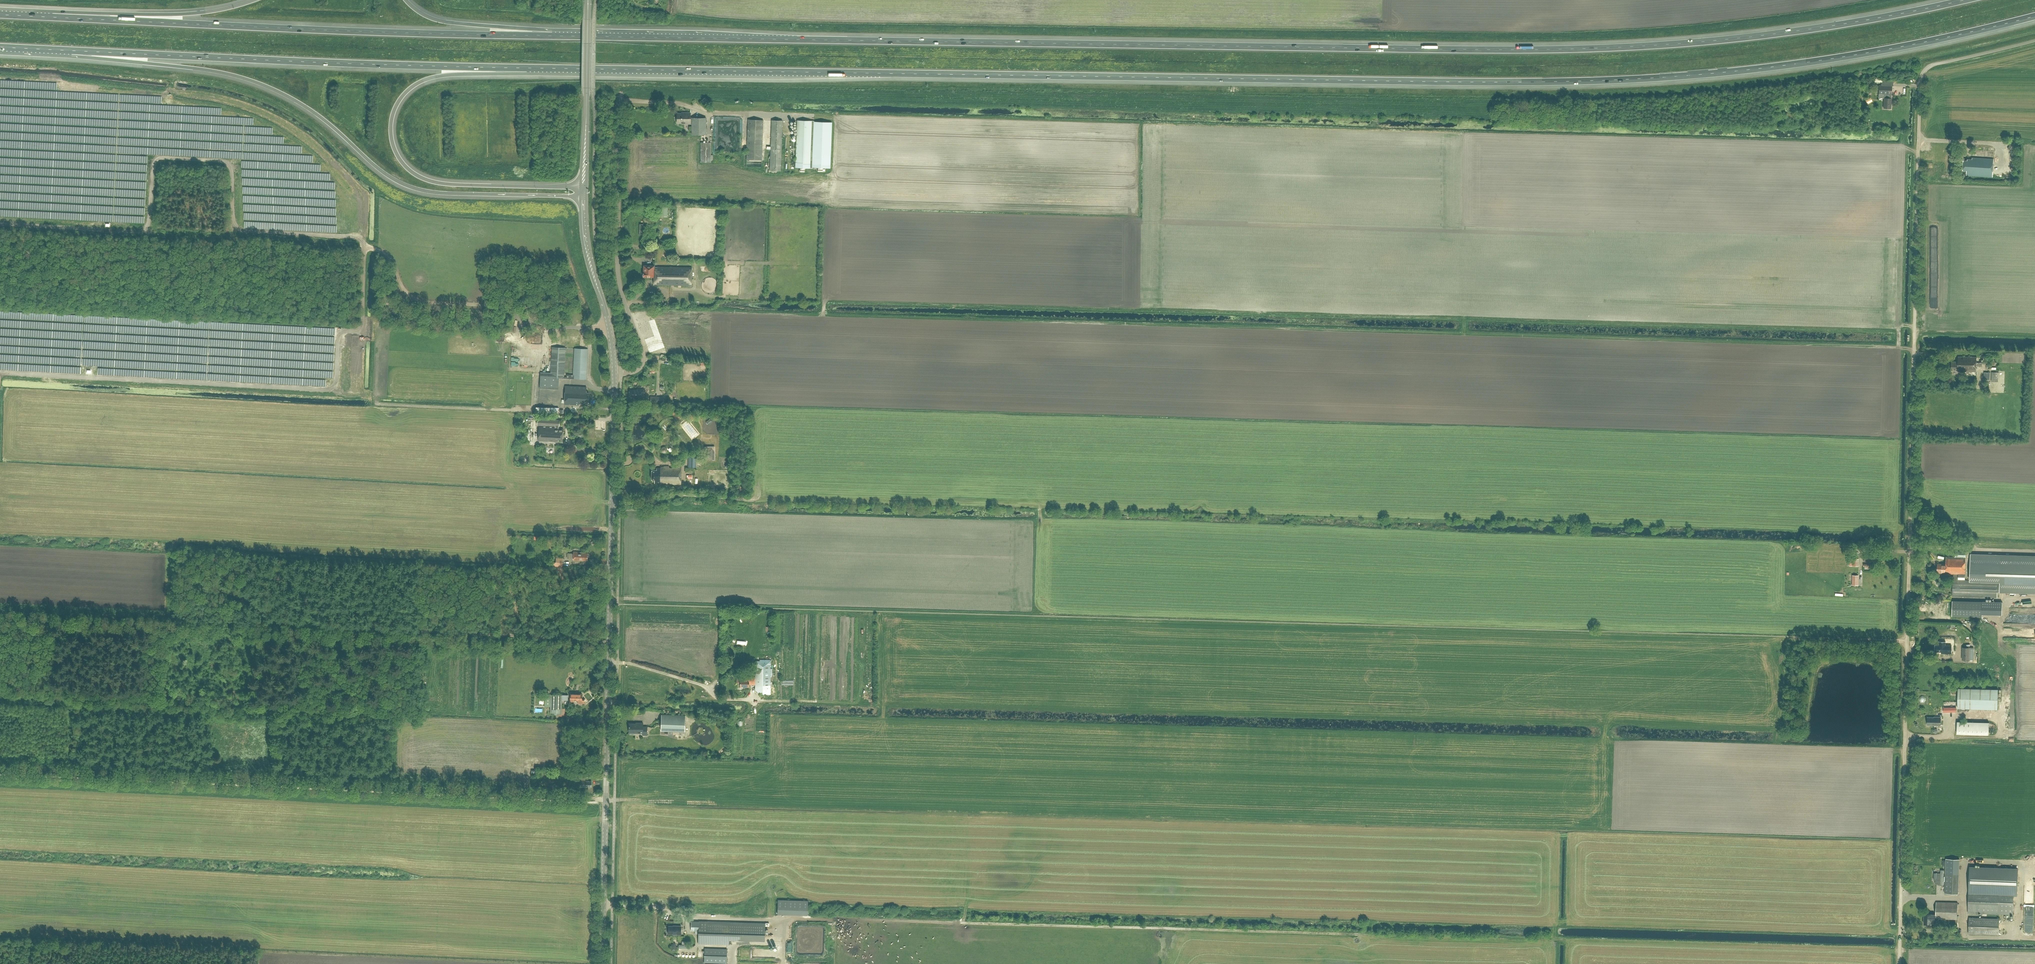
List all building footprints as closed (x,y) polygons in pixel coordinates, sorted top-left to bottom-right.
[(1891,95),(1892,86),(1879,85),(1879,94),(1885,94),(1885,98),(1884,98),(1884,108),(1891,108),(1891,98),(1888,98),(1888,94),(1891,95)] [(706,134),(706,118),(690,118),(690,113),(682,113),(677,113),(677,123),(682,123),(682,124),(692,124),(692,134),(706,134)] [(748,119),(747,160),(762,160),(763,120),(748,119)] [(770,170),(774,171),(774,172),(777,172),(777,171),(781,171),(783,120),(772,120),(770,170)] [(832,122),(814,122),(798,121),(796,167),(801,167),(801,170),(805,170),(805,167),(818,168),(818,171),(824,171),(824,168),(830,168),(832,122)] [(711,162),(711,142),(701,142),(700,162),(711,162)] [(1994,148),(1984,148),(1984,156),(1994,156),(1994,148)] [(1994,159),(1972,158),(1972,160),(1968,159),(1968,161),(1963,160),(1963,170),(1967,170),(1967,174),(1993,175),(1994,159)] [(691,285),(692,267),(657,267),(654,267),(654,266),(644,266),(644,272),(643,273),(643,275),(644,276),(644,277),(654,277),(654,285),(691,285)] [(541,372),(540,388),(558,389),(559,378),(586,379),(588,349),(575,348),(573,375),(564,375),(565,348),(552,347),(551,373),(541,372)] [(1977,357),(1958,357),(1958,362),(1952,361),(1951,370),(1958,371),(1976,372),(1977,357)] [(588,403),(588,393),(586,393),(586,387),(566,386),(565,404),(579,405),(579,404),(583,404),(583,403),(588,403)] [(643,398),(643,389),(637,389),(637,390),(630,390),(629,397),(634,397),(634,398),(643,398)] [(563,440),(563,429),(559,429),(559,428),(556,428),(556,427),(539,426),(538,440),(558,441),(558,440),(563,440)] [(681,484),(681,467),(664,466),(664,467),(661,467),(661,468),(657,468),(657,470),(652,470),(652,479),(655,480),(654,483),(681,484)] [(1966,551),(1956,551),(1955,557),(1946,557),(1946,564),(1938,564),(1937,572),(1946,573),(1946,574),(1954,574),(1953,580),(1952,596),(1997,597),(1997,585),(2000,585),(1999,592),(2034,593),(2034,555),(1972,554),(1971,580),(1965,580),(1966,551)] [(587,560),(588,553),(582,553),(582,552),(573,552),(573,560),(583,560),(587,560)] [(1883,562),(1883,554),(1875,554),(1864,553),(1864,561),(1883,562)] [(1952,601),(1952,616),(1982,617),(1982,611),(2002,611),(2002,602),(1952,601)] [(1945,641),(1940,641),(1939,645),(1935,645),(1935,652),(1946,652),(1946,649),(1951,650),(1952,645),(1945,645),(1945,641)] [(755,678),(749,678),(747,678),(747,677),(740,677),(737,678),(737,683),(740,683),(740,686),(749,686),(749,684),(755,684),(755,689),(759,693),(759,694),(770,694),(770,660),(760,660),(760,661),(755,661),(755,678)] [(1998,689),(1958,688),(1958,708),(1998,709),(1998,689)] [(582,699),(582,694),(574,693),(574,695),(570,695),(570,699),(573,700),(578,700),(578,703),(585,703),(585,699),(582,699)] [(545,705),(550,705),(550,713),(565,713),(565,708),(562,708),(562,700),(568,700),(568,695),(562,694),(562,695),(550,694),(550,696),(546,696),(545,705)] [(685,731),(685,715),(661,715),(661,731),(685,731)] [(1941,717),(1936,717),(1928,717),(1927,725),(1940,725),(1941,717)] [(1989,722),(1957,722),(1957,734),(1989,734),(1989,722)] [(647,735),(647,726),(643,726),(643,723),(638,723),(629,723),(629,732),(642,733),(642,735),(647,735)] [(575,772),(574,778),(581,778),(581,780),(581,787),(587,787),(587,786),(591,786),(591,781),(587,781),(587,780),(585,780),(585,773),(575,772)] [(2026,868),(2032,871),(2032,869),(2034,870),(2034,857),(2032,856),(2026,868)] [(1959,859),(1946,858),(1945,893),(1958,894),(1959,859)] [(1970,867),(1969,894),(2017,896),(2018,869),(1970,867)] [(1934,873),(1934,879),(1936,879),(1936,883),(1940,884),(1940,885),(1943,885),(1944,870),(1943,870),(1941,870),(1940,870),(1940,873),(1934,873)] [(807,899),(777,898),(777,912),(807,912),(807,899)] [(1957,902),(1936,902),(1936,914),(1931,914),(1925,914),(1924,924),(1931,924),(1931,918),(1936,918),(1957,919),(1957,902)] [(1999,919),(1969,917),(1968,934),(1999,935),(1999,919)] [(729,945),(729,939),(765,940),(765,923),(699,921),(691,921),(691,931),(699,931),(698,944),(729,945)] [(668,926),(668,934),(673,934),(681,934),(681,926),(673,925),(673,926),(668,926)] [(726,963),(727,949),(705,948),(704,962),(726,963)]
